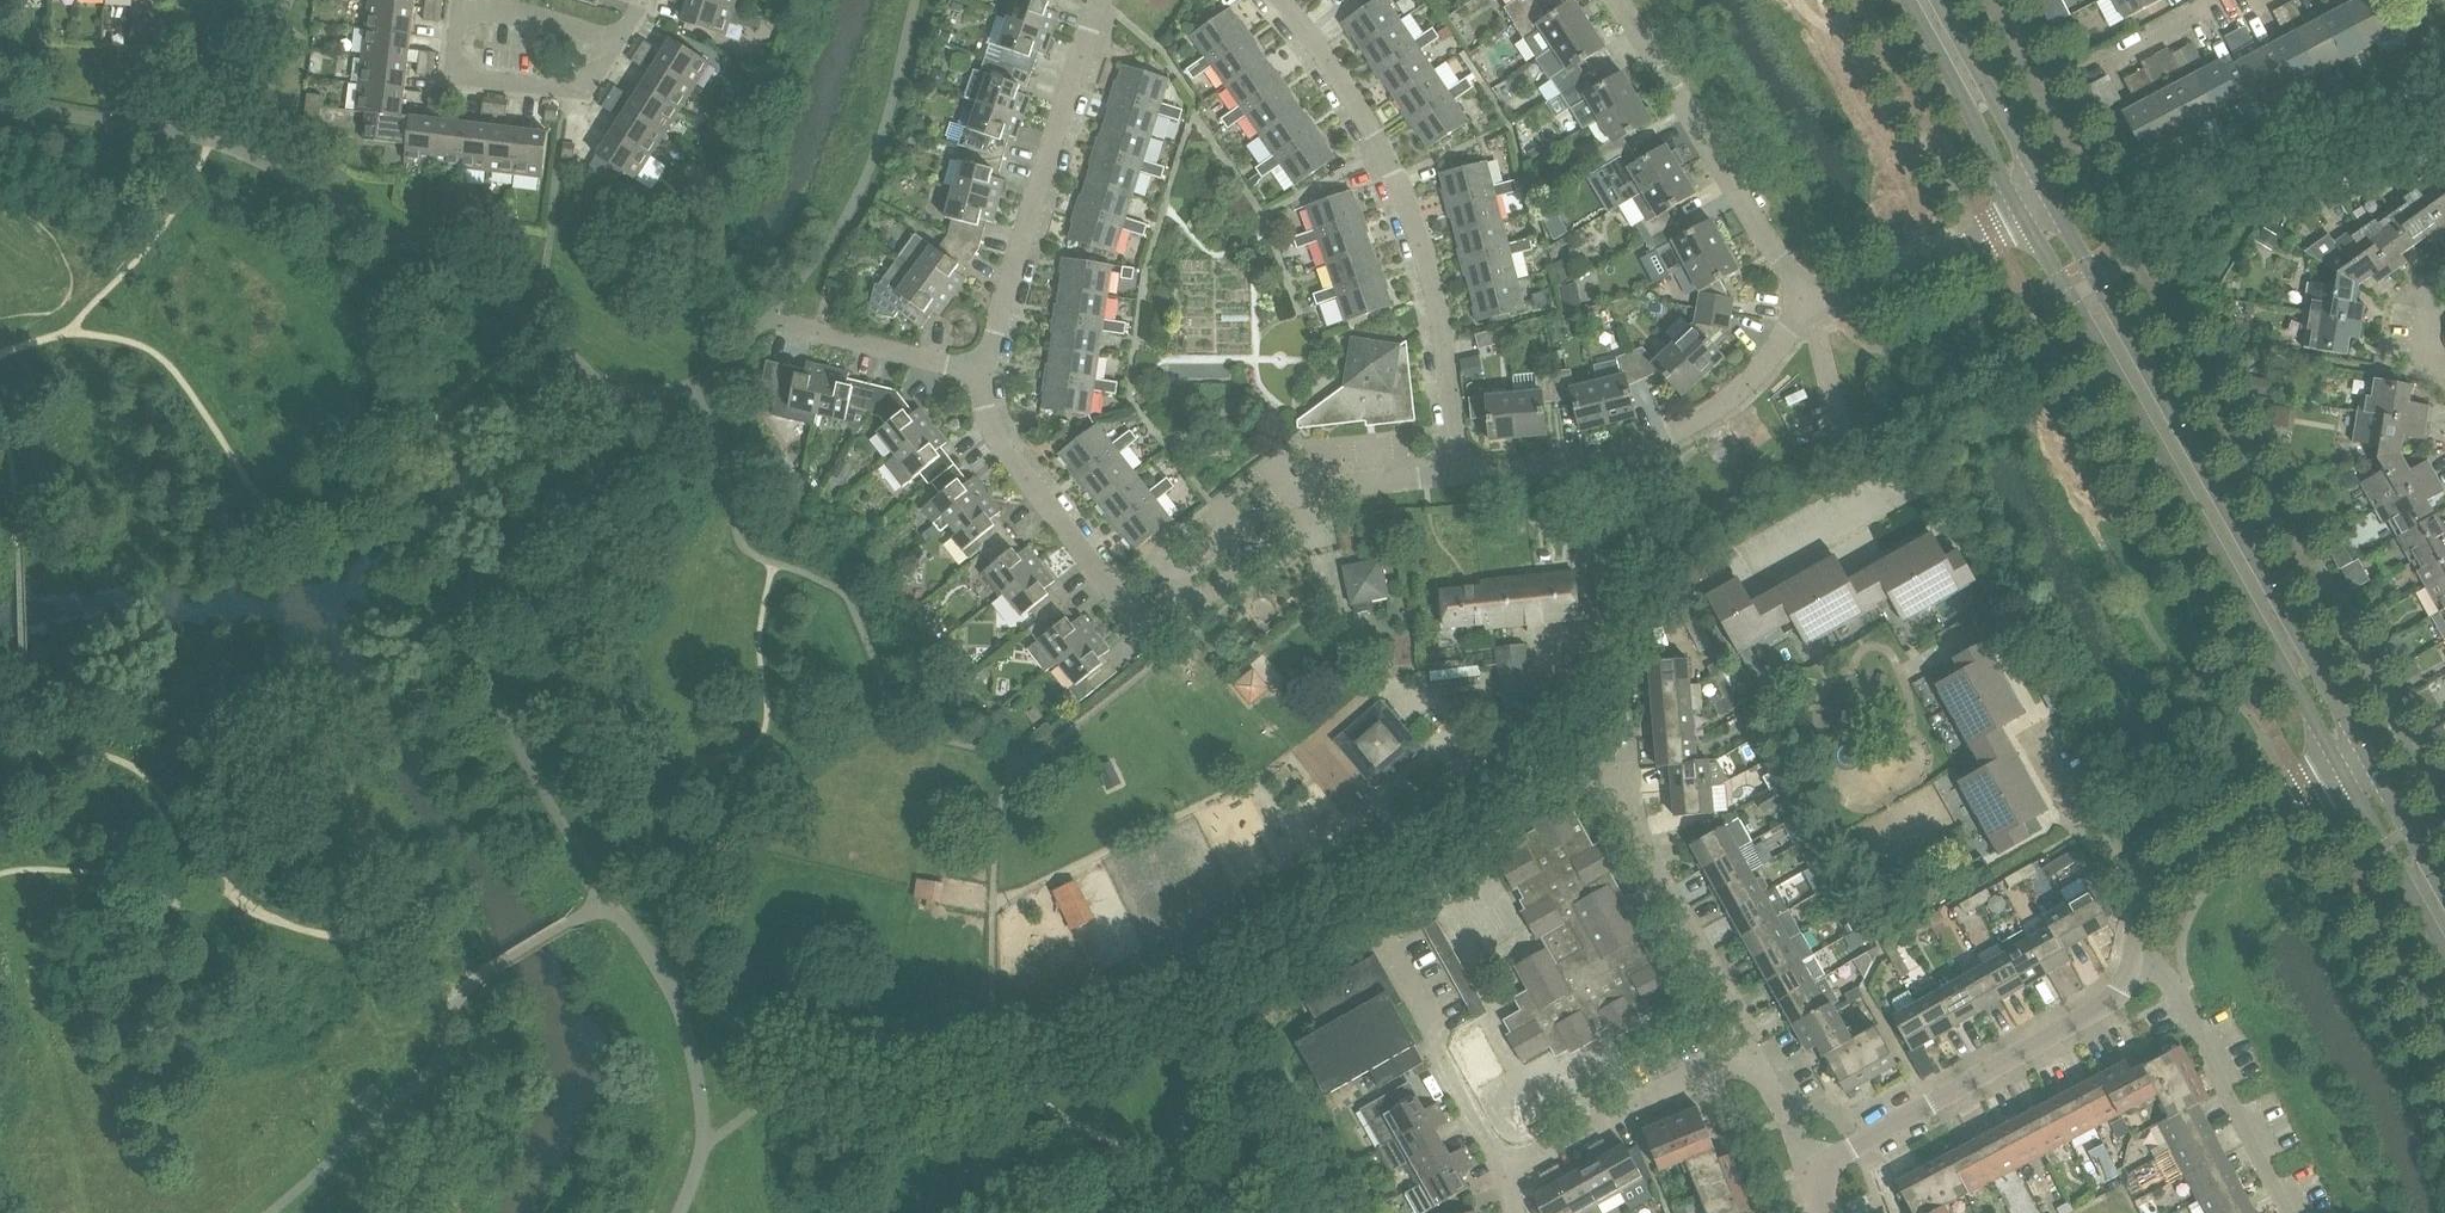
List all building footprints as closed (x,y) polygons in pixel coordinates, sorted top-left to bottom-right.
[(370,3),(415,8),(416,0),(370,0),(370,3)] [(441,11),(442,0),(426,0),(425,9),(441,11)] [(734,10),(700,0),(690,0),(683,23),(726,36),(734,10)] [(737,0),(700,0),(734,10),(737,0)] [(1008,20),(1053,35),(1060,15),(1048,11),(1050,4),(1055,6),(1057,0),(1014,0),(1008,20)] [(1360,48),(1400,21),(1386,0),(1376,0),(1341,23),(1342,25),(1346,22),(1351,30),(1349,31),(1360,48)] [(1503,9),(1514,25),(1539,8),(1534,0),(1517,0),(1503,9)] [(2125,20),(2164,0),(2114,0),(2125,20)] [(2345,7),(2367,49),(2375,45),(2379,53),(2410,37),(2395,7),(2380,15),(2373,0),(2358,0),(2345,7)] [(1539,30),(1553,50),(1590,25),(1574,1),(1547,20),(1539,8),(1514,25),(1524,40),(1539,30)] [(2294,1),(2283,7),(2292,24),(2296,33),(2318,75),(2343,62),(2321,20),(2307,27),(2303,19),(2294,1)] [(415,8),(370,3),(366,30),(411,35),(415,8)] [(2282,29),(2292,24),(2283,7),(2273,12),(2282,29)] [(2367,49),(2345,7),(2321,20),(2343,62),(2367,49)] [(441,11),(425,9),(424,21),(439,23),(441,11)] [(1209,62),(1250,33),(1249,33),(1245,36),(1240,29),(1243,27),(1230,9),(1191,37),(1205,57),(1196,64),(1203,74),(1212,67),(1209,62)] [(1046,56),(1053,35),(1008,20),(998,47),(1005,50),(1000,63),(1032,75),(1037,60),(1031,58),(1033,52),(1046,56)] [(1414,41),(1400,21),(1360,48),(1372,66),(1374,64),(1379,71),(1375,74),(1375,75),(1417,46),(1414,41)] [(1605,48),(1590,25),(1553,50),(1566,69),(1551,79),(1561,94),(1587,78),(1579,66),(1605,48)] [(2235,32),(2244,49),(2254,44),(2245,27),(2235,32)] [(1440,39),(1436,33),(1433,29),(1423,35),(1430,45),(1440,39)] [(411,35),(366,30),(363,57),(408,62),(411,35)] [(2244,49),(2235,32),(2225,37),(2234,54),(2244,49)] [(1226,87),(1265,59),(1254,42),(1251,44),(1246,37),(1250,34),(1250,33),(1209,62),(1212,67),(1226,87)] [(2318,75),(2296,33),(2272,45),(2294,87),(2318,75)] [(1417,46),(1375,75),(1376,75),(1380,72),(1385,80),(1383,81),(1394,98),(1434,71),(1421,52),(1430,45),(1423,35),(1414,41),(1417,46)] [(641,39),(635,49),(648,57),(654,47),(641,39)] [(657,63),(696,88),(711,64),(672,39),(657,63)] [(2193,44),(2183,49),(2191,66),(2201,60),(2193,44)] [(2272,45),(2247,58),(2270,100),(2294,87),(2272,45)] [(641,67),(648,57),(635,49),(628,59),(641,67)] [(2181,71),(2191,66),(2183,49),(2173,55),(2181,71)] [(421,52),(419,64),(434,65),(435,53),(421,52)] [(408,62),(363,57),(360,84),(405,89),(408,62)] [(2225,70),(2241,105),(2246,113),(2270,100),(2247,58),(2225,70)] [(963,97),(979,103),(1024,119),(1031,98),(1019,93),(1021,87),(1027,89),(1032,75),(1000,63),(1000,64),(985,59),(979,75),(972,72),(963,97)] [(1243,112),(1284,83),(1284,82),(1280,85),(1275,78),(1277,76),(1265,59),(1226,87),(1240,107),(1230,113),(1237,123),(1247,116),(1243,112)] [(2220,62),(2196,74),(2218,117),(2241,105),(2225,70),(2220,62)] [(681,111),(696,88),(657,63),(642,86),(681,111)] [(434,65),(419,64),(418,76),(433,77),(434,65)] [(1194,80),(1203,74),(1196,64),(1187,70),(1190,75),(1194,80)] [(1162,104),(1162,102),(1168,83),(1169,80),(1123,66),(1117,86),(1120,87),(1117,95),(1112,94),(1112,95),(1160,110),(1162,104)] [(2419,74),(2427,88),(2438,82),(2429,68),(2419,74)] [(2135,75),(2143,91),(2153,86),(2145,69),(2135,75)] [(1434,71),(1394,98),(1405,115),(1408,114),(1413,122),(1409,124),(1410,125),(1451,97),(1448,92),(1434,71)] [(1599,121),(1637,98),(1622,74),(1595,90),(1587,78),(1561,94),(1571,109),(1586,100),(1599,121)] [(2218,117),(2196,74),(2172,87),(2194,130),(2218,117)] [(2143,91),(2135,75),(2125,80),(2133,96),(2143,91)] [(1474,89),(1470,84),(1467,79),(1459,84),(1457,85),(1464,96),(1474,89)] [(1261,137),(1300,109),(1288,92),(1286,94),(1280,86),(1285,83),(1284,83),(1243,112),(1247,116),(1261,137)] [(405,89),(360,84),(357,112),(367,113),(367,112),(402,116),(405,89)] [(611,85),(605,95),(618,103),(624,93),(611,85)] [(1457,85),(1448,92),(1451,97),(1410,125),(1414,123),(1419,130),(1417,132),(1428,149),(1468,123),(1454,102),(1464,96),(1457,85)] [(627,110),(665,135),(681,111),(642,86),(627,110)] [(2172,87),(2147,100),(2170,142),(2194,130),(2172,87)] [(320,117),(322,95),(307,93),(304,115),(320,117)] [(440,109),(442,94),(430,93),(429,108),(440,109)] [(442,94),(440,109),(452,111),(454,96),(442,94)] [(618,103),(605,95),(599,105),(612,113),(618,103)] [(1111,105),(1105,124),(1151,139),(1158,115),(1169,119),(1173,107),(1162,104),(1160,110),(1112,95),(1117,97),(1114,106),(1111,105)] [(1606,166),(1631,151),(1623,139),(1651,122),(1637,98),(1599,121),(1611,141),(1596,151),(1606,166)] [(494,115),(496,100),(484,99),(483,114),(494,115)] [(496,100),(494,115),(506,117),(508,102),(496,100)] [(2170,142),(2147,100),(2123,113),(2145,155),(2170,142)] [(972,150),(1005,158),(1008,144),(1002,142),(1004,135),(1017,140),(1024,119),(979,103),(969,131),(976,133),(972,150)] [(545,122),(557,123),(559,108),(547,106),(545,122)] [(1180,122),(1181,116),(1183,110),(1173,107),(1169,119),(1180,122)] [(1278,161),(1319,132),(1319,131),(1314,135),(1309,127),(1311,125),(1300,109),(1261,137),(1274,156),(1265,163),(1272,172),(1273,172),(1282,166),(1278,161)] [(650,158),(665,135),(627,110),(612,133),(650,158)] [(367,112),(367,113),(364,140),(408,145),(411,117),(402,116),(367,112)] [(1237,123),(1230,113),(1221,119),(1225,125),(1228,129),(1237,123)] [(411,117),(408,145),(406,162),(434,166),(439,120),(411,117)] [(461,169),(466,123),(439,120),(434,166),(461,169)] [(488,172),(493,126),(466,123),(461,169),(488,172)] [(1144,161),(1151,139),(1105,124),(1099,144),(1102,145),(1099,153),(1095,152),(1142,168),(1144,161)] [(493,126),(488,172),(515,175),(520,130),(493,126)] [(520,130),(515,175),(543,179),(549,133),(520,130)] [(1282,166),(1295,185),(1296,186),(1335,159),(1323,142),(1320,143),(1315,136),(1320,133),(1319,132),(1278,161),(1282,166)] [(636,181),(650,158),(612,133),(597,156),(636,181)] [(576,146),(564,144),(563,159),(574,161),(576,146)] [(1643,194),(1681,171),(1679,168),(1684,165),(1675,150),(1670,154),(1666,147),(1639,163),(1631,151),(1606,166),(1616,183),(1630,174),(1642,193),(1643,194)] [(961,162),(953,190),(1000,203),(1005,181),(993,178),(994,171),(1001,173),(1005,158),(972,150),(968,164),(961,162)] [(1094,162),(1087,183),(1133,197),(1140,173),(1151,176),(1155,165),(1144,161),(1142,168),(1095,152),(1094,153),(1099,155),(1096,163),(1094,162)] [(1272,172),(1265,163),(1256,169),(1260,175),(1263,179),(1272,172)] [(1446,204),(1446,205),(1494,192),(1493,187),(1486,163),(1441,175),(1446,195),(1448,195),(1451,203),(1446,204)] [(1166,168),(1155,165),(1151,176),(1162,180),(1164,174),(1166,168)] [(2415,185),(2444,228),(2444,170),(2442,172),(2439,167),(2415,185)] [(1650,240),(1675,224),(1667,212),(1695,195),(1681,171),(1643,194),(1642,193),(1633,199),(1645,220),(1640,223),(1650,240)] [(1504,184),(1507,196),(1518,193),(1516,186),(1515,181),(1504,184)] [(1126,219),(1133,197),(1087,183),(1081,201),(1084,202),(1082,211),(1077,209),(1076,210),(1124,225),(1126,219)] [(1451,214),(1456,234),(1502,222),(1496,198),(1507,196),(1504,184),(1493,187),(1494,192),(1446,205),(1447,206),(1451,205),(1453,213),(1451,214)] [(2415,185),(2401,195),(2404,199),(2389,210),(2415,246),(2429,236),(2435,244),(2444,237),(2444,228),(2415,185)] [(1000,203),(953,190),(946,218),(952,220),(948,236),(980,250),(986,229),(979,227),(981,221),(994,224),(1000,203)] [(1308,246),(1319,242),(1317,236),(1364,220),(1364,219),(1359,221),(1356,213),(1359,212),(1352,191),(1307,207),(1315,231),(1304,235),(1308,246)] [(1133,234),(1137,222),(1126,219),(1124,225),(1076,210),(1076,211),(1081,212),(1078,221),(1076,220),(1069,240),(1115,254),(1122,231),(1133,234)] [(2372,216),(2359,225),(2393,273),(2408,263),(2403,255),(2415,246),(2389,210),(2375,220),(2372,216)] [(1327,264),(1372,249),(1365,229),(1362,230),(1359,222),(1364,221),(1364,220),(1317,236),(1319,242),(1327,264)] [(1686,267),(1725,246),(1712,221),(1683,237),(1675,224),(1650,240),(1658,254),(1675,246),(1686,267)] [(1137,222),(1133,234),(1144,237),(1145,233),(1148,226),(1137,222)] [(1508,245),(1502,222),(1456,234),(1461,254),(1464,253),(1466,261),(1461,262),(1462,263),(1509,251),(1508,245)] [(2379,284),(2393,273),(2359,225),(2334,243),(2349,264),(2339,271),(2338,273),(2359,286),(2373,276),(2379,284)] [(916,235),(899,258),(953,298),(966,280),(956,272),(960,267),(965,271),(980,250),(948,236),(938,251),(916,235)] [(1297,250),(1308,246),(1304,235),(1293,238),(1295,243),(1297,250)] [(1519,242),(1522,254),(1533,251),(1532,246),(1530,239),(1519,242)] [(1466,272),(1471,293),(1517,281),(1511,257),(1522,254),(1519,242),(1508,245),(1509,251),(1462,263),(1462,264),(1466,263),(1468,271),(1466,272)] [(1700,294),(1697,309),(1731,315),(1733,300),(1729,299),(1720,281),(1738,271),(1725,246),(1686,267),(1700,294)] [(1379,268),(1372,249),(1327,264),(1335,287),(1324,291),(1328,303),(1339,299),(1337,293),(1384,277),(1383,276),(1379,278),(1376,269),(1379,268)] [(890,316),(895,310),(922,330),(931,317),(926,313),(930,308),(940,315),(953,298),(899,258),(880,286),(876,284),(870,312),(890,316)] [(1061,289),(1108,296),(1112,266),(1063,259),(1063,260),(1068,261),(1066,270),(1063,269),(1061,289)] [(1135,269),(1123,267),(1122,279),(1133,281),(1135,269)] [(2309,282),(2304,313),(2362,323),(2365,305),(2356,303),(2359,286),(2338,273),(2337,275),(2335,286),(2309,282)] [(1337,293),(1339,299),(1347,322),(1392,307),(1385,286),(1382,287),(1379,279),(1384,278),(1384,277),(1337,293)] [(1525,310),(1517,281),(1471,293),(1476,312),(1479,311),(1481,320),(1476,321),(1477,322),(1525,310)] [(1565,298),(1580,295),(1578,284),(1563,287),(1565,298)] [(1104,320),(1108,296),(1061,289),(1057,310),(1060,310),(1059,319),(1054,318),(1054,319),(1103,326),(1104,320)] [(1317,306),(1328,303),(1324,291),(1313,295),(1315,301),(1317,306)] [(1547,304),(1544,293),(1533,296),(1535,307),(1547,304)] [(2229,313),(2218,306),(2210,318),(2222,325),(2229,313)] [(1695,324),(1673,345),(1703,377),(1723,358),(1709,343),(1725,329),(1728,330),(1731,315),(1697,309),(1695,324)] [(2362,323),(2304,313),(2301,329),(2307,330),(2304,348),(2347,355),(2350,338),(2360,339),(2362,323)] [(1054,328),(1051,349),(1099,356),(1102,332),(1114,334),(1116,322),(1104,320),(1103,326),(1054,319),(1054,320),(1059,320),(1058,329),(1054,328)] [(1125,336),(1126,329),(1127,323),(1116,322),(1114,334),(1125,336)] [(1508,343),(1504,328),(1475,335),(1479,350),(1508,343)] [(1400,345),(1352,338),(1344,386),(1298,421),(1298,429),(1394,419),(1394,424),(1416,422),(1407,342),(1405,342),(1400,345)] [(1682,396),(1703,377),(1673,345),(1655,361),(1643,348),(1633,352),(1644,380),(1661,373),(1682,396)] [(1095,380),(1099,356),(1051,349),(1049,369),(1052,370),(1050,378),(1046,378),(1094,386),(1095,380)] [(1597,382),(1608,425),(1635,418),(1628,387),(1644,380),(1633,352),(1616,359),(1621,376),(1597,382)] [(784,364),(777,393),(772,415),(815,425),(817,414),(828,368),(807,363),(804,375),(797,374),(799,368),(784,364)] [(859,434),(874,416),(881,387),(855,381),(854,387),(847,386),(850,373),(828,368),(817,414),(846,421),(856,433),(859,434)] [(1581,432),(1608,425),(1597,382),(1575,387),(1570,370),(1555,371),(1558,402),(1574,400),(1581,432)] [(1537,392),(1514,394),(1518,438),(1546,436),(1543,404),(1558,402),(1555,371),(1535,373),(1537,392)] [(2270,394),(2273,380),(2248,376),(2246,390),(2270,394)] [(1094,392),(1105,394),(1107,382),(1095,380),(1094,386),(1046,378),(1045,379),(1050,380),(1049,389),(1046,388),(1043,410),(1090,416),(1094,392)] [(2361,395),(2358,411),(2427,422),(2430,405),(2410,402),(2413,385),(2369,378),(2366,396),(2361,395)] [(1118,383),(1107,382),(1105,394),(1116,395),(1117,390),(1118,383)] [(896,391),(881,387),(874,416),(880,417),(886,425),(878,432),(896,455),(933,426),(920,409),(909,417),(905,411),(910,408),(896,391)] [(1490,441),(1518,438),(1514,394),(1469,398),(1471,420),(1488,418),(1490,441)] [(2379,446),(2377,458),(2401,454),(2404,437),(2424,440),(2427,422),(2358,411),(2353,442),(2379,446)] [(1116,448),(1112,444),(1097,424),(1060,453),(1073,470),(1075,469),(1081,475),(1076,479),(1077,479),(1116,448)] [(920,474),(929,485),(955,465),(946,453),(941,457),(936,451),(947,443),(933,426),(896,455),(914,478),(920,474)] [(1138,439),(1134,434),(1130,430),(1121,437),(1129,446),(1138,439)] [(1116,448),(1077,479),(1077,480),(1082,476),(1087,484),(1085,485),(1097,501),(1135,472),(1120,453),(1129,446),(1121,437),(1112,444),(1116,448)] [(2402,456),(2401,454),(2377,458),(2377,459),(2383,470),(2360,483),(2375,510),(2436,475),(2428,460),(2410,470),(2402,456)] [(950,524),(987,495),(974,478),(964,486),(959,480),(964,477),(955,465),(929,485),(932,483),(941,495),(932,501),(921,509),(932,525),(943,516),(950,524)] [(1135,472),(1097,501),(1110,518),(1113,516),(1118,523),(1114,526),(1115,527),(1154,496),(1150,491),(1135,472)] [(2375,510),(2383,524),(2388,522),(2397,538),(2436,516),(2427,501),(2444,491),(2444,490),(2436,475),(2375,510)] [(1159,484),(1166,494),(1175,487),(1171,482),(1168,477),(1159,484)] [(794,502),(799,481),(788,478),(781,483),(779,493),(778,495),(777,498),(794,502)] [(1154,496),(1115,527),(1119,524),(1125,531),(1122,533),(1135,550),(1173,521),(1157,501),(1166,494),(1159,484),(1150,491),(1154,496)] [(987,495),(950,524),(957,534),(953,538),(970,559),(980,551),(983,554),(1009,534),(1000,522),(995,526),(991,520),(1001,512),(987,495)] [(2436,516),(2397,538),(2411,563),(2444,543),(2444,527),(2444,528),(2438,515),(2436,516)] [(1894,604),(1904,622),(1975,582),(1956,549),(1944,556),(1930,532),(1872,565),(1848,578),(1834,554),(1751,601),(1737,577),(1708,594),(1740,651),(1781,628),(1784,634),(1797,627),(1808,645),(1878,604),(1882,611),(1894,604)] [(1009,534),(983,554),(992,566),(986,571),(1004,594),(1042,564),(1028,547),(1018,555),(1013,550),(1018,546),(1009,534)] [(2425,587),(2444,576),(2444,543),(2411,563),(2425,587)] [(1381,560),(1344,567),(1351,605),(1354,604),(1356,614),(1374,610),(1372,600),(1389,597),(1381,560)] [(1042,564),(1004,594),(1022,617),(1031,610),(1040,622),(1063,603),(1054,591),(1049,595),(1045,590),(1055,581),(1042,564)] [(1594,571),(1598,615),(1627,612),(1623,568),(1594,571)] [(2351,589),(2370,580),(2364,568),(2345,578),(2351,589)] [(1482,581),(1482,586),(1442,591),(1446,628),(1486,623),(1487,628),(1579,618),(1573,571),(1482,581)] [(2425,587),(2439,612),(2444,609),(2444,576),(2425,587)] [(1063,603),(1040,622),(1028,631),(1037,643),(1026,651),(1044,674),(1058,663),(1096,633),(1082,616),(1072,624),(1068,619),(1073,615),(1063,603)] [(1081,701),(1094,691),(1118,673),(1108,661),(1103,664),(1099,659),(1110,651),(1096,633),(1058,663),(1076,686),(1072,690),(1081,701)] [(1985,642),(1953,660),(1960,672),(1935,686),(1983,770),(1958,784),(1998,854),(2031,836),(2023,822),(2047,809),(2001,726),(2025,713),(1985,642)] [(1533,725),(1525,644),(1496,647),(1505,728),(1533,725)] [(1651,688),(1690,685),(1688,658),(1649,661),(1651,688)] [(1728,669),(1723,659),(1709,667),(1714,676),(1728,669)] [(1480,666),(1430,672),(1431,681),(1481,675),(1480,666)] [(1270,688),(1254,668),(1234,684),(1250,704),(1270,688)] [(1718,683),(1725,696),(1734,691),(1727,678),(1718,683)] [(1692,711),(1690,685),(1651,688),(1653,714),(1692,711)] [(1734,691),(1725,696),(1732,709),(1742,704),(1734,691)] [(1381,701),(1334,742),(1375,788),(1421,748),(1381,701)] [(1692,711),(1653,714),(1656,740),(1694,736),(1692,711)] [(1751,742),(1760,737),(1752,724),(1744,728),(1751,742)] [(1697,760),(1694,736),(1656,740),(1658,765),(1709,761),(1709,759),(1697,760)] [(1760,737),(1751,742),(1758,755),(1767,750),(1760,737)] [(1670,766),(1672,790),(1711,786),(1720,786),(1729,781),(1718,763),(1709,764),(1709,761),(1658,765),(1658,767),(1670,766)] [(1771,791),(1780,786),(1773,772),(1763,777),(1771,791)] [(1711,786),(1672,790),(1675,817),(1714,813),(1711,786)] [(1780,786),(1771,791),(1754,800),(1761,812),(1787,798),(1780,786)] [(1497,862),(1514,890),(1527,882),(1533,893),(1519,901),(1525,909),(1521,911),(1537,940),(1568,922),(1583,948),(1557,963),(1547,946),(1545,947),(1546,947),(1514,966),(1527,990),(1513,998),(1521,1010),(1503,1020),(1510,1033),(1507,1035),(1523,1063),(1550,1048),(1556,1058),(1570,1050),(1572,1054),(1599,1038),(1591,1024),(1601,1019),(1613,1040),(1642,1024),(1640,1020),(1652,1013),(1647,1003),(1675,987),(1658,958),(1654,961),(1627,913),(1635,909),(1639,905),(1640,902),(1639,898),(1636,896),(1634,895),(1630,895),(1625,897),(1611,874),(1615,872),(1598,843),(1595,845),(1572,806),(1563,812),(1561,808),(1533,824),(1535,828),(1496,851),(1501,860),(1497,862)] [(1816,836),(1808,822),(1802,812),(1783,823),(1797,847),(1807,841),(1816,836)] [(1691,845),(1705,869),(1752,842),(1738,818),(1691,845)] [(1816,836),(1807,841),(1814,854),(1823,849),(1816,836)] [(1764,865),(1752,842),(1705,869),(1717,891),(1751,872),(1764,865)] [(2052,876),(2068,867),(2062,856),(2046,866),(2052,876)] [(2018,872),(2023,881),(2036,873),(2031,864),(2018,872)] [(1967,865),(1921,890),(1925,898),(1951,884),(1958,897),(1979,886),(1967,865)] [(1980,877),(1988,873),(1983,866),(1976,870),(1980,877)] [(1832,886),(1841,881),(1834,867),(1825,873),(1832,886)] [(1754,878),(1751,872),(1717,891),(1728,909),(1731,913),(1764,895),(1761,891),(1766,887),(1768,884),(1762,875),(1758,875),(1754,878)] [(2023,881),(2018,872),(2005,880),(2010,888),(2023,881)] [(944,882),(917,878),(914,896),(941,901),(944,882)] [(1841,881),(1832,886),(1839,899),(1848,894),(1841,881)] [(1075,882),(1052,893),(1070,931),(1093,920),(1075,882)] [(1731,913),(1743,936),(1789,910),(1776,888),(1764,895),(1731,913)] [(1986,890),(1973,897),(1978,906),(1991,899),(1986,890)] [(2089,891),(2065,904),(2086,938),(2109,925),(2099,909),(2089,891)] [(1965,914),(1978,906),(1973,897),(1960,904),(1965,914)] [(2065,950),(2086,938),(2065,904),(2057,909),(2044,916),(2069,961),(2071,960),(2065,950)] [(1801,932),(1789,910),(1743,936),(1755,958),(1801,932)] [(1940,911),(1926,919),(1931,928),(1945,920),(1940,911)] [(1857,930),(1866,925),(1859,912),(1850,917),(1857,930)] [(2049,928),(2028,940),(2047,974),(2069,961),(2044,916),(2043,917),(2049,928)] [(1931,928),(1926,919),(1913,926),(1918,935),(1931,928)] [(1489,1013),(1437,920),(1423,928),(1476,1021),(1489,1013)] [(1866,925),(1857,930),(1865,943),(1874,939),(1866,925)] [(1814,955),(1801,932),(1755,958),(1768,980),(1814,955)] [(2047,974),(2028,940),(2006,953),(2025,987),(2047,974)] [(1894,965),(1903,960),(1895,947),(1886,952),(1894,965)] [(2006,953),(1983,966),(2002,1000),(2025,987),(2006,953)] [(1403,1002),(1376,954),(1302,996),(1321,1029),(1296,1043),(1326,1096),(1370,1071),(1380,1088),(1424,1062),(1414,1046),(1417,1044),(1395,1007),(1403,1002)] [(1768,980),(1781,1003),(1814,984),(1827,977),(1814,955),(1768,980)] [(1903,960),(1894,965),(1901,978),(1910,973),(1903,960)] [(2002,1000),(1983,966),(1961,979),(1980,1012),(2002,1000)] [(1961,979),(1938,991),(1958,1025),(1980,1012),(1961,979)] [(1826,1005),(1814,984),(1781,1003),(1793,1025),(1827,1006),(1826,1005)] [(1929,984),(1912,994),(1911,995),(1935,1038),(1958,1025),(1938,991),(1935,993),(1929,984)] [(1850,1004),(1863,996),(1858,987),(1845,995),(1850,1004)] [(1899,1014),(1897,1015),(1893,1017),(1912,1051),(1935,1038),(1911,995),(1912,994),(1910,991),(1894,999),(1893,1003),(1899,1014)] [(1819,1044),(1824,1055),(1846,1094),(1872,1079),(1898,1065),(1875,1026),(1856,1037),(1850,1027),(1847,1029),(1832,1002),(1826,1005),(1827,1006),(1793,1025),(1808,1051),(1819,1044)] [(2181,1047),(2132,1072),(2126,1061),(2100,1075),(2121,1114),(2147,1100),(2149,1104),(2159,1099),(2169,1118),(2169,1119),(2198,1104),(2198,1105),(2209,1099),(2181,1047)] [(2100,1075),(2075,1088),(2095,1128),(2121,1114),(2100,1075)] [(1425,1110),(1409,1082),(1360,1109),(1382,1147),(1443,1113),(1437,1103),(1425,1110)] [(2095,1128),(2075,1088),(2049,1102),(2070,1141),(2095,1128)] [(2049,1102),(2024,1115),(2045,1154),(2070,1141),(2049,1102)] [(2158,1124),(2172,1150),(2211,1130),(2198,1105),(2198,1104),(2169,1119),(2169,1118),(2158,1124)] [(1690,1171),(1701,1199),(1742,1182),(1730,1154),(1719,1159),(1715,1149),(1698,1107),(1643,1129),(1660,1171),(1682,1162),(1686,1172),(1690,1171)] [(1391,1172),(1405,1164),(1443,1142),(1435,1130),(1448,1122),(1443,1113),(1382,1147),(1378,1149),(1391,1172)] [(2019,1168),(2045,1154),(2024,1115),(1999,1128),(2019,1168)] [(1999,1128),(1973,1142),(1994,1181),(2019,1168),(1999,1128)] [(2172,1150),(2185,1176),(2224,1155),(2211,1130),(2172,1150)] [(1594,1144),(1620,1193),(1629,1208),(1646,1198),(1649,1188),(1644,1179),(1625,1145),(1611,1153),(1603,1139),(1594,1144)] [(1450,1155),(1443,1142),(1405,1164),(1413,1178),(1417,1180),(1421,1185),(1468,1158),(1463,1148),(1450,1155)] [(1973,1142),(1948,1155),(1969,1194),(1994,1181),(1973,1142)] [(1620,1193),(1594,1144),(1585,1150),(1592,1163),(1579,1170),(1598,1205),(1620,1193)] [(2104,1182),(2119,1175),(2103,1144),(2088,1152),(2104,1182)] [(1912,1212),(1952,1212),(1948,1205),(1969,1194),(1948,1155),(1896,1183),(1912,1212)] [(2238,1180),(2224,1155),(2185,1176),(2198,1201),(2238,1180)] [(1468,1158),(1421,1185),(1406,1193),(1417,1212),(1426,1212),(1469,1189),(1461,1175),(1474,1168),(1468,1158)] [(1572,1212),(1584,1212),(1598,1205),(1579,1170),(1566,1177),(1559,1164),(1549,1170),(1572,1212)] [(1549,1170),(1539,1175),(1546,1188),(1533,1196),(1542,1212),(1572,1212),(1549,1170)] [(2251,1206),(2238,1180),(2198,1201),(2190,1205),(2195,1212),(2237,1212),(2251,1206)] [(1742,1182),(1701,1199),(1707,1212),(1755,1212),(1742,1182)]
